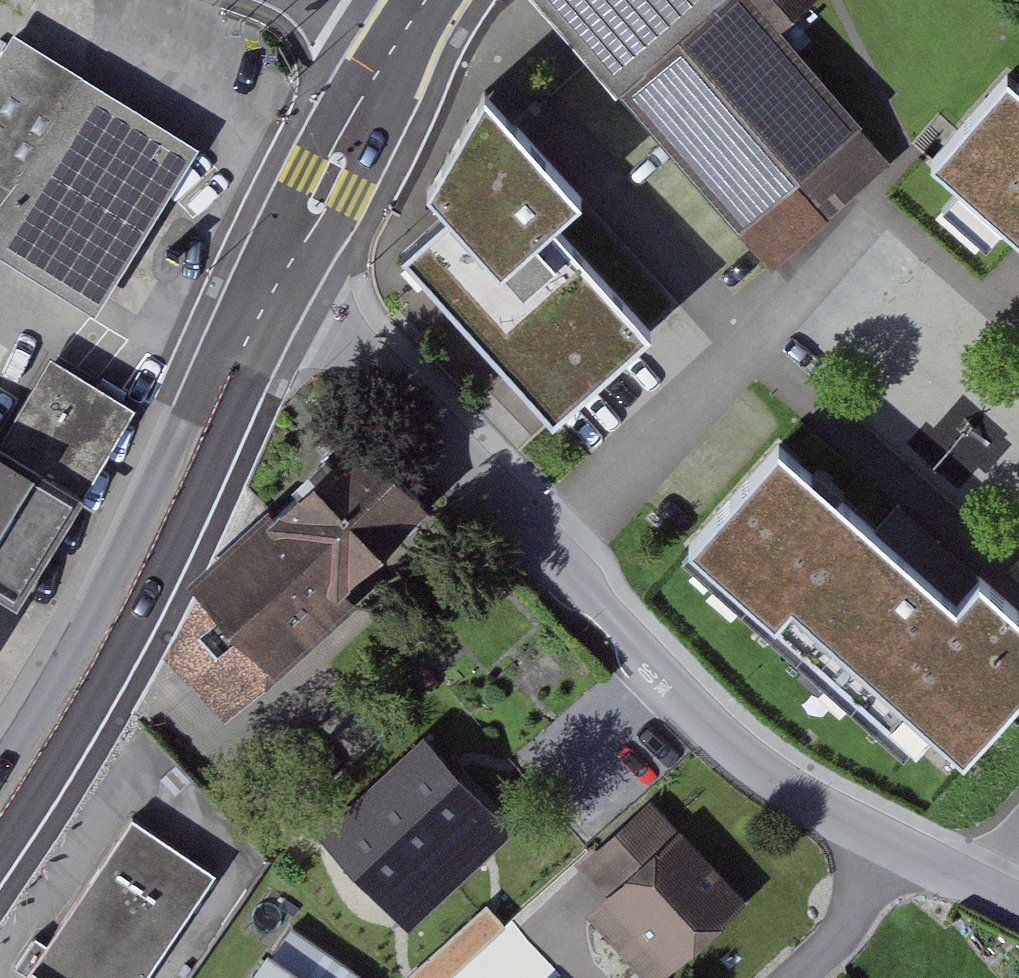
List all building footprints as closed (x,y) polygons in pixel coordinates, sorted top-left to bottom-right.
[(774,262),(799,238),(886,157),(780,21),(763,0),(544,0),(594,58),(774,262)] [(780,21),(805,0),(763,0),(780,21)] [(94,303),(195,138),(16,28),(16,29),(0,54),(0,246),(61,283),(94,303)] [(932,156),(1018,232),(1018,88),(1004,74),(932,156)] [(560,215),(582,196),(485,83),(461,123),(425,182),(452,207),(404,252),(522,382),(556,419),(654,328),(560,215)] [(14,593),(129,402),(94,381),(56,358),(51,355),(23,402),(0,439),(0,584),(14,593)] [(167,655),(220,716),(356,598),(343,579),(426,501),(360,431),(210,562),(167,655)] [(971,754),(1018,698),(1018,608),(981,575),(957,604),(778,445),(685,554),(905,743),(928,717),(971,754)] [(434,741),(326,834),(411,930),(518,837),(434,741)] [(757,910),(662,806),(592,870),(616,897),(597,914),(656,977),(683,977),(757,910)] [(141,821),(40,971),(51,977),(158,977),(226,877),(141,821)] [(566,969),(516,912),(443,976),(442,977),(555,977),(566,969)] [(275,951),(312,977),(362,977),(293,926),(275,951)] [(246,977),(312,977),(275,951),(269,947),(246,977)]
